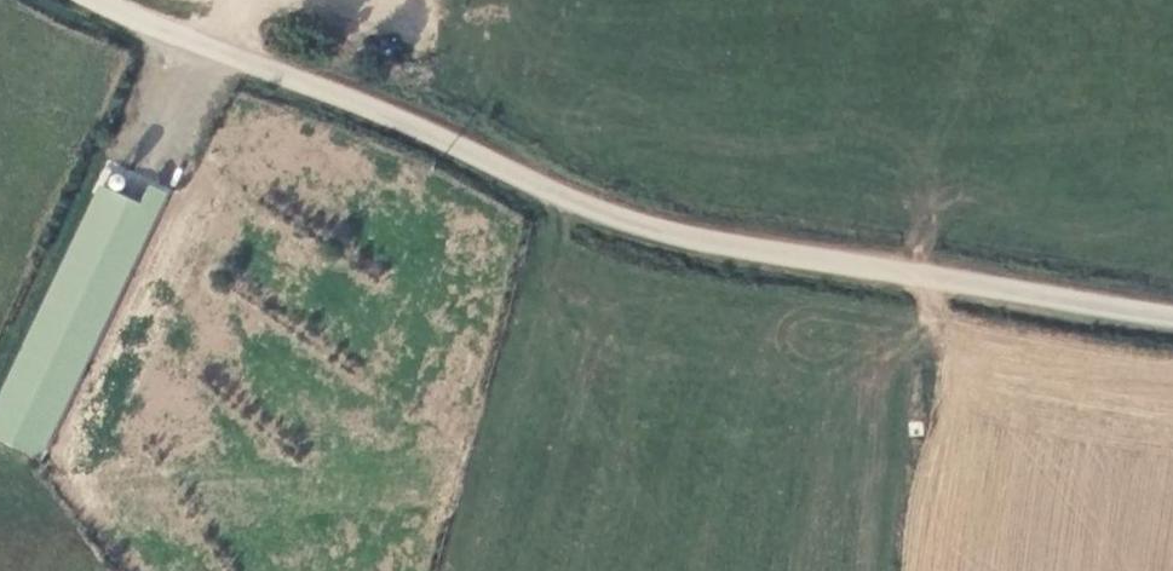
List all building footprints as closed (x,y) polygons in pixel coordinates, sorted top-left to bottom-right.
[(160,187),(147,182),(140,201),(90,181),(0,402),(0,442),(49,461),(160,187)]
